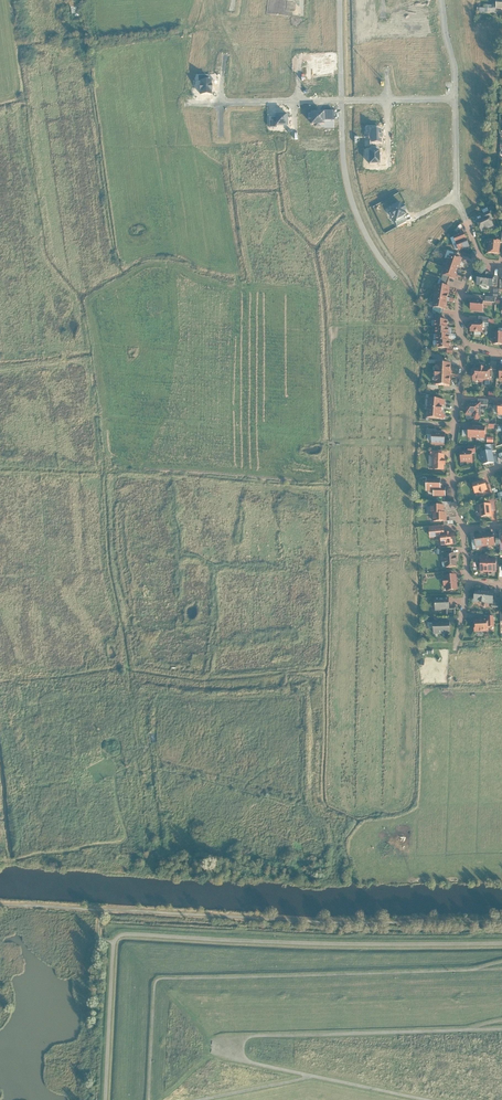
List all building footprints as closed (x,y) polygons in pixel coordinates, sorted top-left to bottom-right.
[(495,0),(494,0),(493,9),(501,10),(501,1),(495,0)] [(71,7),(72,14),(75,14),(75,16),(72,17),(73,21),(80,20),(79,6),(71,7)] [(300,16),(282,16),(282,30),(300,30),(300,16)] [(424,21),(423,21),(424,32),(435,32),(435,20),(434,20),(424,21)] [(398,22),(387,23),(388,35),(399,35),(398,22)] [(409,22),(398,22),(399,35),(410,34),(409,22)] [(321,59),(317,59),(317,69),(321,69),(321,70),(325,70),(325,69),(330,69),(330,59),(325,59),(325,58),(321,58),(321,59)] [(212,95),(212,80),(206,80),(202,80),(199,80),(200,95),(212,95)] [(333,110),(324,111),(324,120),(334,120),(333,110)] [(200,111),(188,112),(189,123),(200,123),(200,111)] [(212,111),(200,111),(200,123),(212,122),(212,111)] [(262,111),(250,111),(251,123),(263,122),(262,111)] [(324,120),(324,111),(311,111),(311,123),(315,123),(315,126),(321,126),(321,123),(324,123),(324,120)] [(288,112),(276,113),(276,117),(276,125),(288,125),(288,112)] [(241,113),(226,113),(226,130),(239,130),(239,125),(242,125),(242,121),(241,113)] [(382,142),(381,129),(370,129),(370,143),(382,142)] [(380,163),(380,149),(369,149),(370,163),(380,163)] [(483,159),(473,160),(473,172),(483,172),(483,159)] [(473,160),(462,160),(463,173),(473,172),(473,160)] [(384,172),(367,175),(369,184),(386,181),(385,177),(384,172)] [(392,174),(385,177),(386,181),(386,184),(394,181),(392,174)] [(428,202),(421,186),(411,191),(418,206),(428,202)] [(403,215),(407,213),(401,200),(388,207),(395,219),(396,219),(403,215)] [(475,221),(481,232),(493,226),(490,220),(492,218),(489,211),(481,214),(483,218),(475,221)] [(407,222),(403,215),(396,219),(397,220),(395,221),(398,227),(407,222)] [(463,232),(452,236),(455,243),(466,239),(463,232)] [(466,239),(455,243),(458,251),(469,247),(466,239)] [(499,254),(500,241),(488,240),(487,253),(499,254)] [(449,254),(446,262),(459,266),(462,259),(449,254)] [(444,268),(457,273),(459,266),(446,262),(444,268)] [(443,276),(449,278),(454,280),(457,273),(444,268),(441,275),(443,276)] [(496,287),(498,278),(477,275),(475,284),(496,287)] [(439,285),(446,286),(449,278),(443,276),(439,285)] [(433,292),(433,293),(436,293),(448,295),(449,287),(447,287),(440,285),(437,285),(437,290),(434,290),(433,292)] [(433,297),(432,299),(447,302),(448,295),(436,293),(435,297),(433,297)] [(432,299),(432,302),(435,302),(434,307),(434,308),(444,309),(446,310),(447,302),(432,299)] [(482,312),(483,302),(471,301),(470,311),(482,312)] [(478,322),(470,322),(470,332),(482,333),(482,324),(483,322),(478,322)] [(493,333),(492,345),(501,345),(501,333),(493,333)] [(434,386),(450,387),(451,364),(435,363),(434,386)] [(489,382),(490,368),(472,366),(471,381),(489,382)] [(445,406),(445,401),(427,399),(426,419),(443,420),(444,414),(441,414),(442,406),(445,406)] [(477,403),(465,402),(464,416),(472,417),(472,419),(474,421),(478,421),(480,419),(480,406),(487,406),(487,401),(477,400),(477,403)] [(476,439),(477,427),(468,427),(467,439),(476,439)] [(485,440),(485,428),(477,427),(476,439),(485,440)] [(445,434),(434,433),(431,433),(431,436),(430,445),(444,446),(445,434)] [(475,454),(475,446),(467,447),(467,452),(459,452),(460,463),(466,463),(466,464),(472,463),(472,454),(475,454)] [(494,464),(492,451),(479,454),(482,466),(494,464)] [(432,471),(443,471),(444,456),(441,456),(432,456),(432,457),(432,471)] [(432,497),(445,497),(445,489),(441,489),(441,485),(439,485),(439,479),(435,479),(435,477),(427,477),(427,479),(426,479),(426,492),(432,492),(432,497)] [(487,491),(484,481),(471,485),(474,495),(487,491)] [(478,506),(479,518),(492,517),(491,513),(495,512),(494,500),(487,501),(487,505),(478,506)] [(444,514),(443,506),(429,507),(430,515),(432,515),(444,514)] [(444,514),(432,515),(432,523),(446,523),(446,514),(444,514)] [(429,539),(440,538),(440,536),(443,535),(443,526),(429,528),(429,539)] [(454,534),(443,535),(440,536),(440,538),(440,546),(455,545),(454,534)] [(494,547),(493,534),(483,535),(484,548),(494,547)] [(484,548),(483,535),(474,535),(475,549),(484,548)] [(455,554),(452,554),(443,555),(444,570),(456,568),(455,554)] [(480,574),(488,574),(488,560),(487,560),(487,556),(480,556),(480,574)] [(457,574),(452,574),(445,575),(445,576),(445,578),(443,578),(444,586),(446,586),(446,590),(459,590),(457,574)] [(484,603),(486,590),(476,589),(474,602),(484,603)] [(495,591),(486,590),(484,603),(491,604),(491,607),(499,608),(500,600),(494,599),(495,591)] [(450,597),(435,598),(436,610),(446,610),(446,616),(456,616),(456,608),(450,608),(450,597)] [(474,619),(475,632),(489,631),(489,627),(494,627),(494,616),(488,616),(488,619),(474,619)] [(438,620),(434,620),(434,622),(434,634),(450,633),(450,620),(438,620)]
